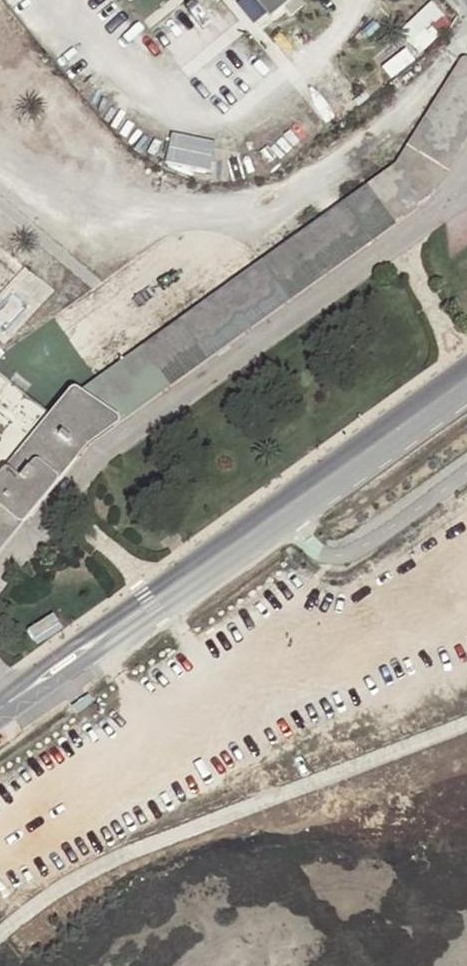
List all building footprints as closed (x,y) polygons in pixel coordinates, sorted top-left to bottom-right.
[(270,19),(284,9),(290,19),(304,8),(297,0),(255,0),(270,19)] [(403,30),(425,53),(458,23),(437,0),(436,0),(403,30)] [(78,387),(116,413),(117,417),(116,421),(432,195),(466,138),(466,65),(401,170),(78,387)] [(216,170),(222,141),(174,131),(168,159),(216,170)] [(3,461),(46,412),(0,375),(0,465),(3,461)] [(67,387),(46,412),(3,461),(16,472),(30,455),(34,454),(38,456),(52,469),(55,473),(54,478),(87,440),(116,421),(117,417),(116,413),(78,387),(71,385),(67,387)] [(54,478),(55,473),(52,469),(38,456),(34,454),(30,455),(16,472),(3,461),(0,465),(0,507),(13,519),(16,521),(21,521),(54,478)] [(0,507),(0,545),(21,521),(16,521),(13,519),(0,507)]
